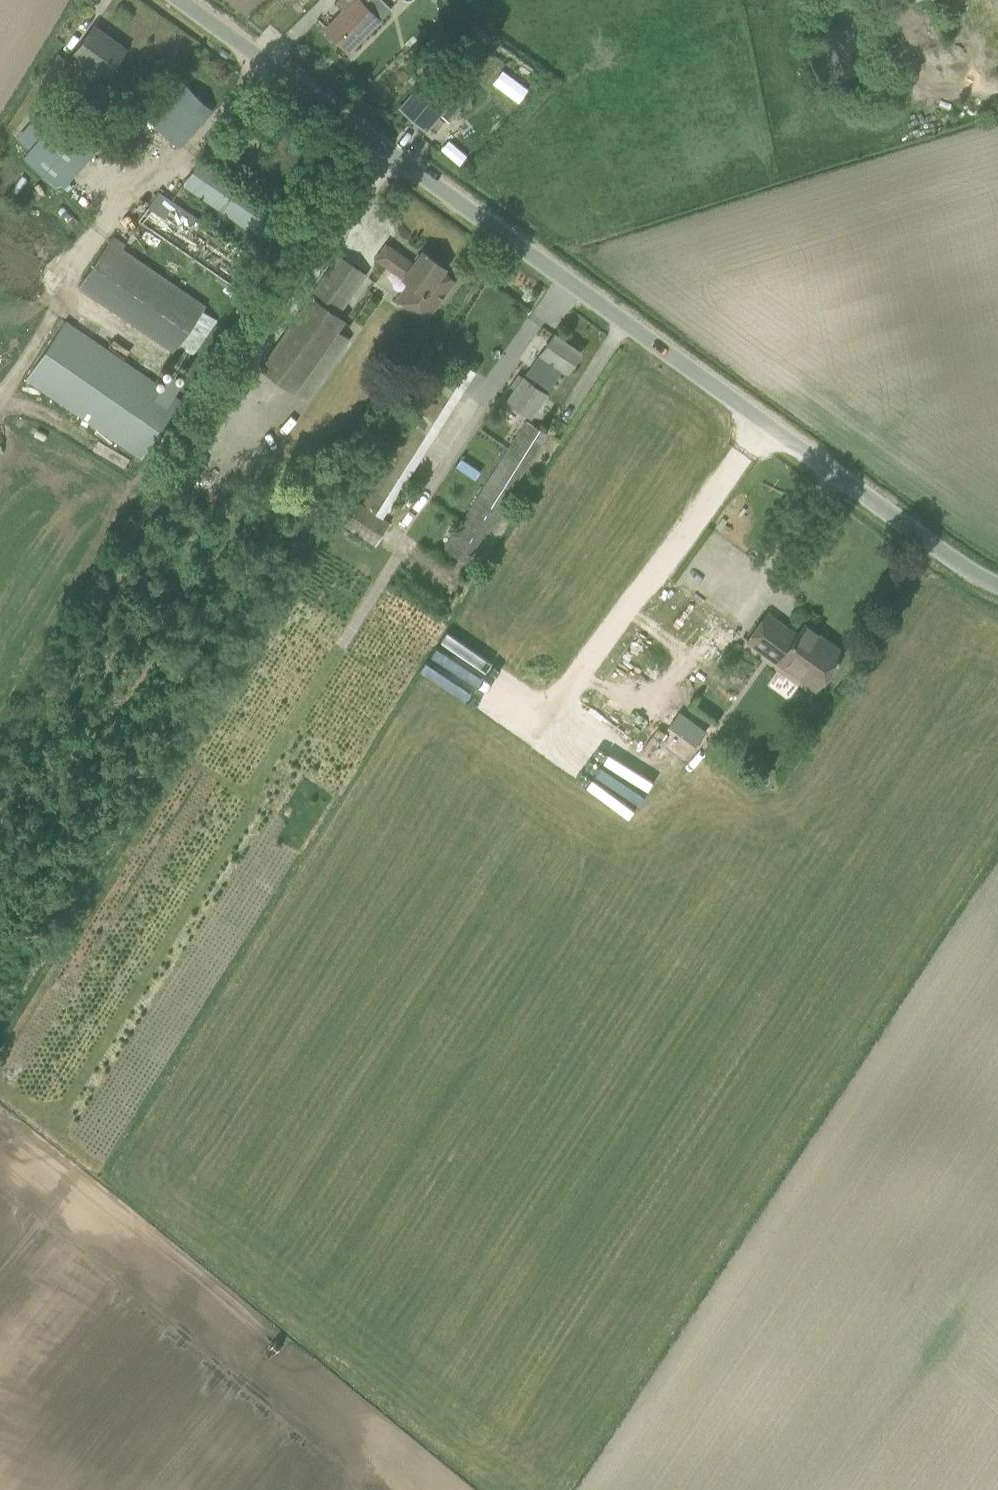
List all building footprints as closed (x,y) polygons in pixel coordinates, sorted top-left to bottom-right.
[(325,27),(348,51),(363,37),(391,8),(383,0),(337,0),(334,2),(342,11),(325,27)] [(92,28),(80,44),(75,52),(106,75),(125,49),(112,40),(111,42),(92,28)] [(51,90),(70,64),(56,54),(37,80),(51,90)] [(402,105),(428,127),(446,106),(444,105),(451,97),(439,86),(451,72),(439,62),(402,105)] [(178,76),(164,90),(141,114),(176,147),(213,109),(178,76)] [(60,189),(101,144),(65,110),(23,156),(60,189)] [(460,150),(463,153),(469,146),(457,135),(450,142),(453,144),(460,150)] [(445,153),(460,166),(468,157),(463,153),(460,150),(453,144),(445,153)] [(201,156),(190,173),(181,186),(279,253),(299,223),(215,166),(217,164),(211,160),(210,162),(201,156)] [(248,295),(268,265),(156,191),(136,221),(248,295)] [(172,352),(178,344),(204,307),(108,240),(76,286),(172,352)] [(386,245),(377,257),(412,282),(399,300),(426,319),(453,281),(441,272),(444,267),(423,252),(413,265),(386,245)] [(338,331),(339,330),(346,321),(338,316),(366,274),(338,253),(258,367),(294,394),(295,392),(308,401),(352,340),(338,331)] [(180,401),(174,397),(183,383),(169,373),(160,387),(66,321),(25,379),(139,459),(180,401)] [(505,399),(509,402),(513,405),(530,416),(546,393),(541,390),(559,365),(567,371),(580,352),(554,334),(543,350),(532,365),(528,362),(526,360),(510,384),(514,387),(505,399)] [(391,522),(383,516),(434,438),(464,391),(476,372),(455,357),(362,503),(354,498),(339,521),(349,528),(375,545),(391,522)] [(443,548),(467,563),(547,433),(526,419),(521,427),(522,427),(450,537),(443,548)] [(792,639),(763,618),(751,635),(746,643),(815,692),(832,668),(843,651),(804,623),(792,639)] [(624,813),(665,753),(608,715),(568,775),(624,813)]
